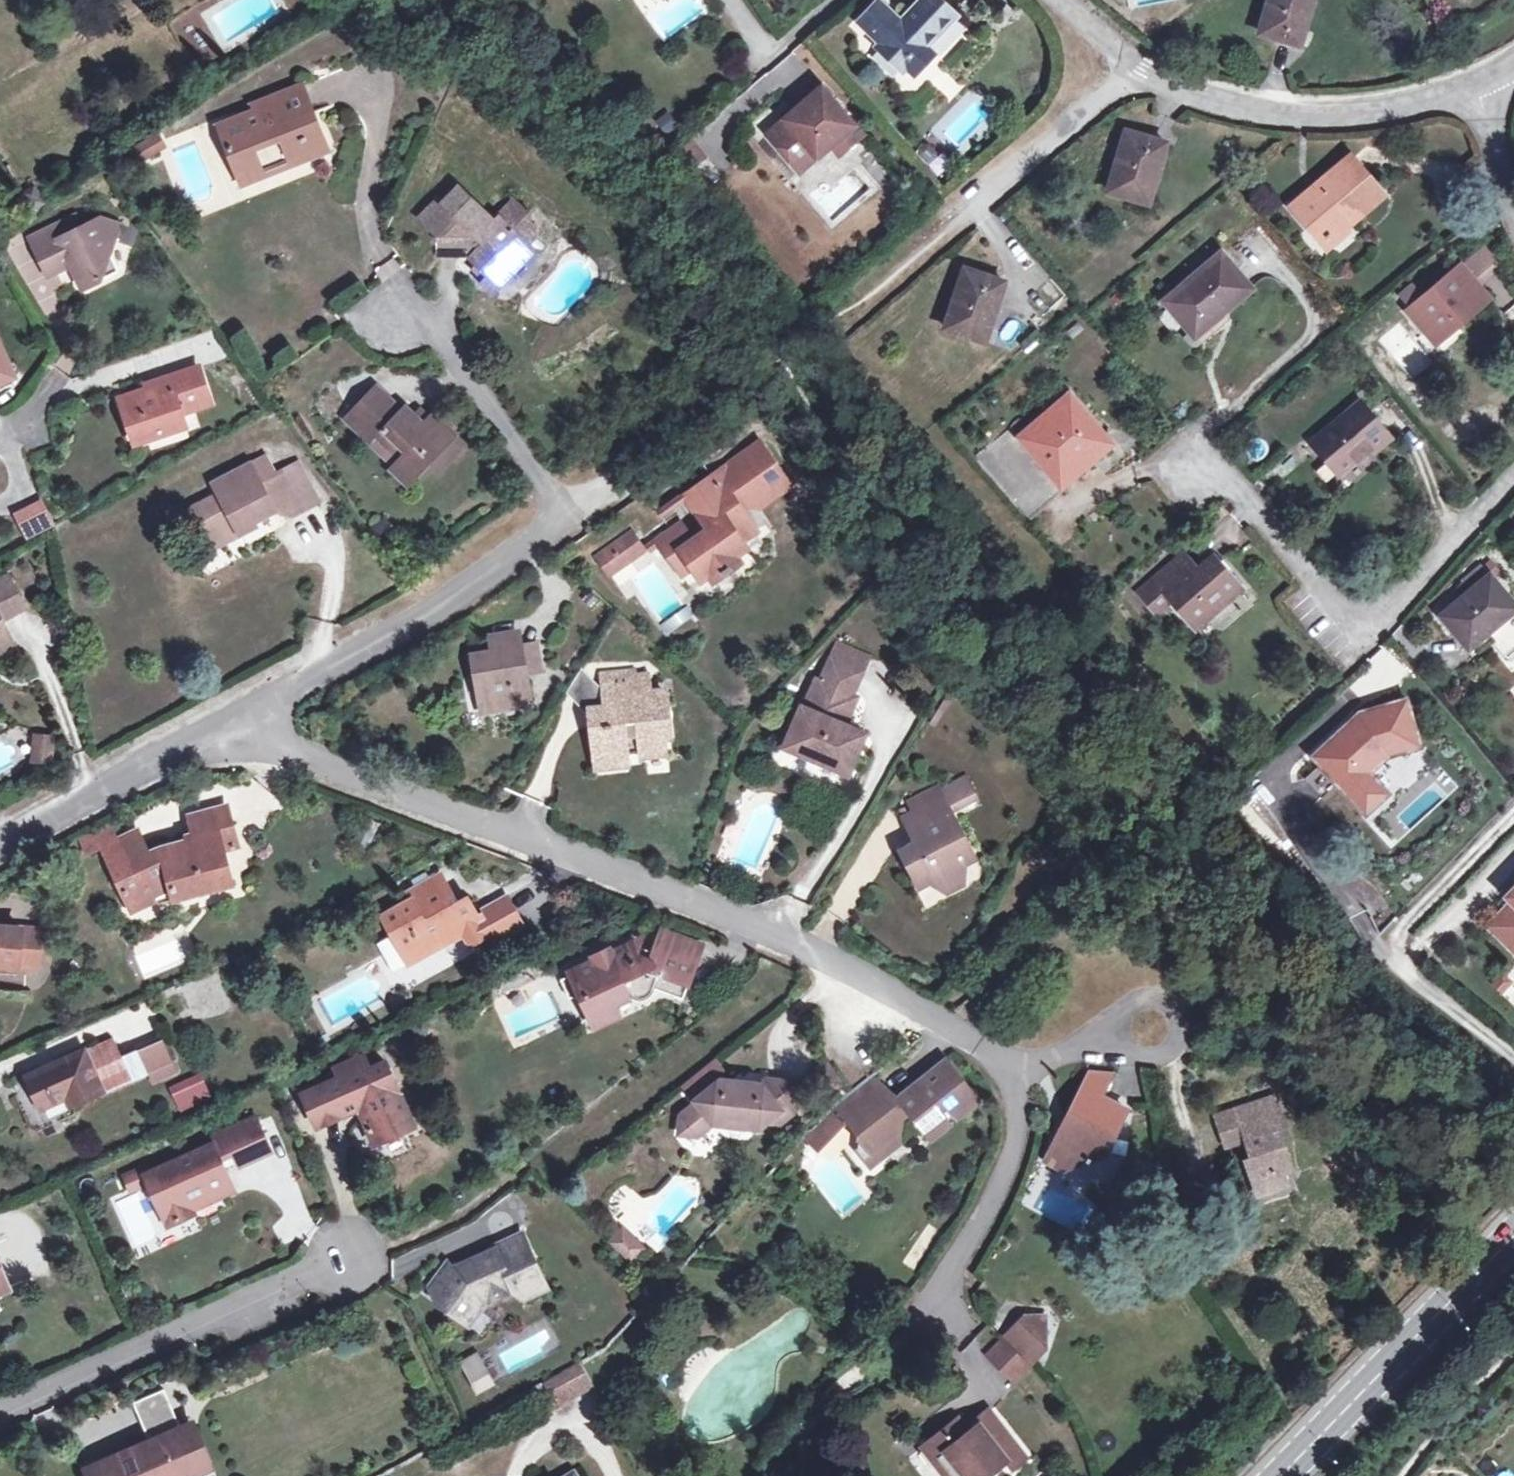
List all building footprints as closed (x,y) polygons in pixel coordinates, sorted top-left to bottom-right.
[(882,42),(879,45),(904,70),(908,66),(915,73),(934,54),(926,46),(955,16),(939,0),(917,0),(901,16),(884,0),(880,0),(860,20),(882,42)] [(1257,31),(1298,44),(1305,20),(1301,19),(1307,0),(1266,0),(1257,31)] [(1022,96),(1039,94),(1037,73),(1019,75),(1022,96)] [(253,109),(219,123),(227,144),(225,145),(238,180),(298,156),(293,143),(315,134),(310,121),(300,125),(297,117),(307,114),(311,112),(300,84),(251,103),(253,109)] [(794,112),(765,137),(794,168),(812,153),(819,161),(843,141),(851,151),(863,140),(833,105),(825,112),(809,94),(791,109),(794,112)] [(663,135),(677,127),(667,111),(654,119),(663,135)] [(307,114),(297,117),(300,125),(310,121),(307,114)] [(1165,143),(1125,131),(1108,191),(1145,202),(1155,166),(1158,167),(1165,143)] [(315,134),(293,143),(298,156),(320,148),(315,134)] [(692,166),(706,158),(694,138),(680,146),(692,166)] [(1308,198),(1305,195),(1290,207),(1308,227),(1313,223),(1327,239),(1340,228),(1354,216),(1356,218),(1382,195),(1350,157),(1316,185),(1318,188),(1308,198)] [(435,198),(417,216),(434,232),(434,254),(470,255),(476,262),(470,268),(484,281),(488,277),(512,277),(512,271),(532,249),(527,244),(534,237),(533,226),(528,221),(528,210),(523,210),(511,199),(491,219),(456,185),(439,202),(435,198)] [(73,214),(29,235),(46,272),(68,261),(80,286),(116,269),(109,256),(117,224),(100,216),(78,226),(73,214)] [(1313,223),(1308,227),(1327,249),(1345,234),(1340,228),(1327,239),(1313,223)] [(1484,249),(1461,268),(1477,287),(1500,268),(1484,249)] [(1249,287),(1220,253),(1165,301),(1189,329),(1218,305),(1223,310),(1249,287)] [(1461,268),(1459,266),(1407,311),(1431,339),(1458,316),(1463,321),(1487,300),(1477,287),(1461,268)] [(1004,282),(964,269),(945,327),(981,339),(994,304),(996,305),(1004,282)] [(1223,310),(1218,305),(1189,329),(1194,335),(1223,310)] [(1463,321),(1458,316),(1431,339),(1436,345),(1463,321)] [(11,375),(0,350),(0,381),(11,375)] [(143,388),(115,397),(122,417),(126,416),(131,429),(126,431),(130,442),(180,427),(176,413),(205,405),(193,368),(154,380),(155,385),(143,388)] [(154,380),(141,383),(143,388),(155,385),(154,380)] [(390,402),(374,387),(344,418),(368,440),(373,434),(366,427),(390,402)] [(1010,427),(976,456),(1027,515),(1110,443),(1069,397),(1020,439),(1010,427)] [(366,427),(373,434),(398,458),(393,463),(410,479),(427,460),(437,471),(446,481),(472,456),(462,446),(431,414),(423,422),(417,427),(410,421),(390,402),(366,427)] [(1388,438),(1359,404),(1312,443),(1338,474),(1367,449),(1371,452),(1388,438)] [(415,415),(410,421),(417,427),(423,422),(415,415)] [(759,442),(684,494),(707,528),(691,538),(681,522),(657,538),(678,568),(688,561),(692,567),(700,580),(708,574),(712,579),(722,573),(723,574),(730,569),(729,567),(739,561),(736,556),(747,547),(742,541),(735,531),(750,521),(743,510),(786,480),(759,442)] [(268,452),(248,463),(258,480),(278,470),(268,452)] [(212,481),(218,492),(179,512),(188,528),(191,527),(200,545),(218,536),(221,542),(253,526),(250,519),(269,509),(287,517),(299,511),(278,470),(258,480),(248,463),(212,481)] [(393,463),(389,468),(406,484),(410,479),(393,463)] [(26,536),(52,523),(39,497),(13,510),(26,536)] [(757,530),(750,521),(735,531),(742,541),(757,530)] [(644,548),(631,530),(597,553),(609,571),(644,548)] [(221,542),(218,536),(200,545),(204,551),(221,542)] [(1180,555),(1136,592),(1157,616),(1173,603),(1194,628),(1239,589),(1212,558),(1195,571),(1180,555)] [(692,567),(688,561),(678,568),(682,574),(692,567)] [(23,606),(7,575),(0,579),(0,618),(23,606)] [(1512,605),(1489,577),(1440,617),(1466,648),(1484,633),(1482,631),(1512,605)] [(1512,605),(1482,631),(1484,633),(1491,640),(1506,657),(1513,650),(1513,607),(1512,605)] [(12,642),(0,620),(0,649),(12,642)] [(491,652),(470,655),(480,713),(527,705),(522,675),(518,646),(517,638),(490,642),(491,652)] [(533,643),(518,646),(522,675),(538,672),(533,643)] [(828,661),(819,682),(848,694),(857,674),(828,661)] [(604,711),(597,712),(598,726),(591,727),(594,748),(597,748),(599,768),(611,766),(611,763),(624,762),(624,756),(638,754),(638,757),(662,754),(660,733),(668,732),(664,694),(648,695),(646,679),(633,680),(632,674),(601,678),(602,691),(604,711)] [(598,726),(597,712),(604,711),(602,691),(598,692),(573,676),(560,697),(586,713),(589,713),(591,727),(598,726)] [(803,707),(799,706),(783,747),(848,774),(865,733),(844,724),(856,697),(848,694),(819,682),(814,680),(803,707)] [(1404,700),(1359,714),(1312,757),(1361,811),(1381,792),(1363,772),(1382,755),(1416,744),(1404,700)] [(55,762),(54,732),(31,732),(31,763),(55,762)] [(1317,767),(1304,778),(1321,798),(1334,787),(1317,767)] [(929,838),(919,844),(903,852),(924,890),(945,878),(959,870),(979,860),(952,812),(955,810),(947,796),(905,819),(913,833),(924,827),(929,838)] [(225,805),(187,815),(192,833),(230,823),(225,805)] [(108,856),(105,858),(130,911),(170,891),(172,897),(218,885),(214,868),(225,865),(221,847),(236,844),(230,823),(192,833),(185,835),(186,842),(159,849),(144,855),(133,830),(102,843),(108,856)] [(924,827),(913,833),(919,844),(929,838),(924,827)] [(225,865),(214,868),(218,885),(229,883),(225,865)] [(959,870),(945,878),(953,894),(968,886),(959,870)] [(410,899),(382,915),(402,953),(421,943),(426,952),(463,931),(471,946),(491,935),(495,943),(523,927),(506,897),(478,911),(474,914),(464,895),(448,904),(444,898),(450,894),(439,876),(407,893),(410,899)] [(1504,890),(1508,894),(1513,888),(1513,884),(1512,882),(1504,890)] [(1513,888),(1508,894),(1505,897),(1511,902),(1487,926),(1508,947),(1513,941),(1513,888)] [(19,967),(21,928),(0,927),(0,966),(19,967)] [(40,930),(21,928),(19,967),(37,969),(40,930)] [(691,951),(666,942),(661,954),(687,964),(691,951)] [(426,952),(421,943),(402,953),(408,962),(426,952)] [(572,969),(574,973),(558,981),(565,999),(579,998),(581,1008),(583,1016),(587,1022),(590,1026),(624,997),(628,1000),(633,1001),(639,1000),(642,997),(644,994),(679,1007),(694,967),(687,964),(661,954),(652,950),(645,967),(634,962),(637,952),(628,950),(620,950),(610,951),(605,953),(612,970),(597,977),(589,960),(572,969)] [(588,958),(589,960),(597,977),(612,970),(605,953),(604,951),(588,958)] [(111,1036),(83,1049),(24,1075),(38,1106),(66,1092),(72,1106),(102,1092),(130,1079),(120,1055),(111,1036)] [(161,1037),(136,1048),(146,1072),(151,1081),(175,1069),(161,1037)] [(136,1048),(120,1055),(130,1079),(146,1072),(136,1048)] [(693,1098),(695,1100),(680,1113),(678,1122),(686,1132),(694,1133),(711,1120),(717,1121),(722,1116),(744,1118),(748,1122),(756,1124),(763,1119),(779,1121),(791,1109),(794,1080),(765,1076),(757,1082),(748,1081),(742,1087),(731,1085),(726,1079),(717,1078),(721,1068),(711,1057),(680,1082),(693,1098)] [(365,1058),(337,1069),(342,1079),(345,1086),(354,1082),(352,1079),(371,1071),(365,1058)] [(342,1079),(304,1096),(317,1124),(344,1112),(349,1114),(358,1111),(360,1106),(365,1117),(364,1118),(375,1145),(415,1128),(387,1064),(371,1071),(352,1079),(354,1082),(345,1086),(342,1079)] [(973,1099),(947,1065),(889,1110),(877,1095),(844,1120),(857,1136),(855,1151),(867,1165),(885,1152),(886,1140),(899,1140),(902,1120),(911,1113),(927,1135),(973,1099)] [(180,1111),(213,1099),(203,1071),(169,1084),(180,1111)] [(1081,1080),(1085,1090),(1066,1128),(1055,1133),(1041,1160),(1062,1171),(1088,1163),(1096,1148),(1104,1152),(1125,1111),(1100,1098),(1113,1075),(1086,1071),(1081,1080)] [(865,1080),(854,1089),(833,1105),(844,1120),(877,1095),(865,1080)] [(1272,1098),(1213,1116),(1224,1147),(1244,1141),(1250,1158),(1245,1160),(1257,1195),(1285,1186),(1280,1171),(1288,1168),(1282,1147),(1287,1145),(1272,1098)] [(827,1114),(814,1127),(824,1138),(838,1124),(827,1114)] [(722,1116),(717,1121),(723,1129),(739,1131),(748,1122),(744,1118),(722,1116)] [(214,1146),(148,1176),(151,1182),(170,1225),(195,1213),(189,1200),(209,1191),(223,1196),(235,1190),(222,1162),(234,1156),(239,1166),(271,1152),(257,1119),(211,1140),(214,1146)] [(814,1127),(802,1139),(813,1150),(824,1138),(814,1127)] [(145,1170),(140,1172),(145,1184),(151,1182),(148,1176),(145,1170)] [(140,1172),(128,1178),(134,1190),(145,1184),(140,1172)] [(209,1191),(189,1200),(195,1213),(225,1199),(223,1196),(209,1191)] [(623,1223),(607,1239),(631,1263),(647,1247),(623,1223)] [(546,1289),(522,1236),(493,1249),(495,1253),(478,1260),(481,1265),(460,1274),(457,1278),(449,1289),(436,1280),(430,1288),(435,1299),(460,1317),(469,1304),(478,1310),(484,1302),(512,1289),(524,1299),(546,1289)] [(443,1269),(436,1280),(449,1289),(457,1278),(443,1269)] [(469,1304),(460,1317),(469,1323),(478,1310),(469,1304)] [(1027,1315),(1014,1326),(1034,1346),(1044,1345),(1043,1316),(1027,1315)] [(1014,1326),(1003,1336),(1031,1365),(1044,1354),(1044,1345),(1034,1346),(1014,1326)] [(1002,1339),(986,1355),(1011,1383),(1029,1366),(1002,1339)] [(463,1363),(472,1381),(486,1374),(476,1356),(463,1363)] [(580,1360),(554,1375),(566,1399),(592,1385),(580,1360)] [(486,1374),(472,1381),(477,1390),(490,1383),(486,1374)] [(554,1375),(541,1382),(554,1406),(566,1399),(554,1375)] [(94,1465),(99,1475),(131,1475),(130,1474),(147,1467),(151,1475),(180,1475),(193,1471),(190,1462),(179,1438),(176,1430),(181,1428),(163,1387),(134,1400),(151,1440),(145,1442),(144,1440),(132,1445),(136,1452),(124,1458),(122,1453),(94,1465)] [(619,1387),(615,1389),(612,1396),(615,1400),(622,1402),(626,1400),(628,1393),(626,1389),(619,1387)] [(958,1417),(921,1446),(945,1475),(983,1475),(1005,1459),(1010,1467),(1024,1457),(987,1410),(975,1420),(977,1423),(968,1430),(958,1417)] [(193,1432),(179,1438),(190,1462),(203,1456),(193,1432)] [(147,1467),(130,1474),(131,1475),(151,1475),(147,1467)]
